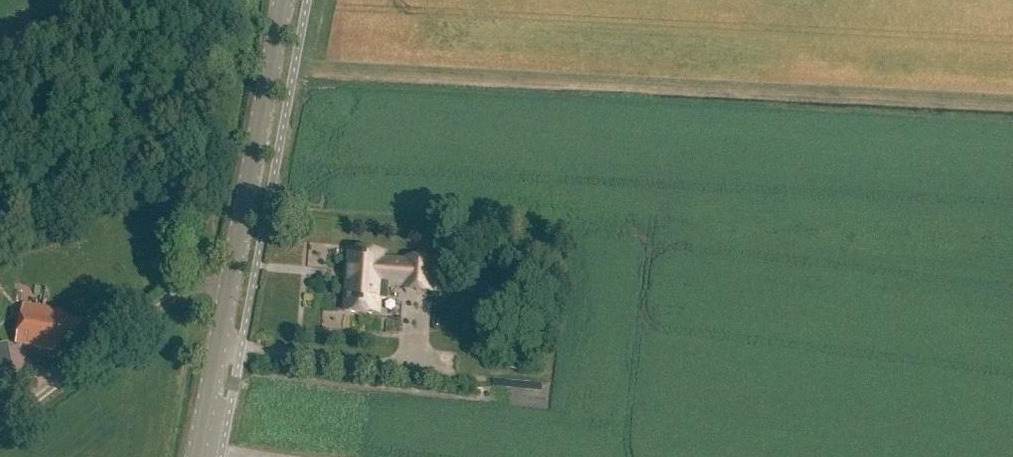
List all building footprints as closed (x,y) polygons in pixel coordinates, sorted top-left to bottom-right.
[(349,251),(343,309),(379,312),(381,284),(407,286),(407,289),(432,291),(435,261),(405,258),(405,264),(382,262),(382,254),(349,251)] [(78,349),(83,322),(62,318),(63,311),(25,304),(17,343),(55,350),(59,345),(78,349)]
